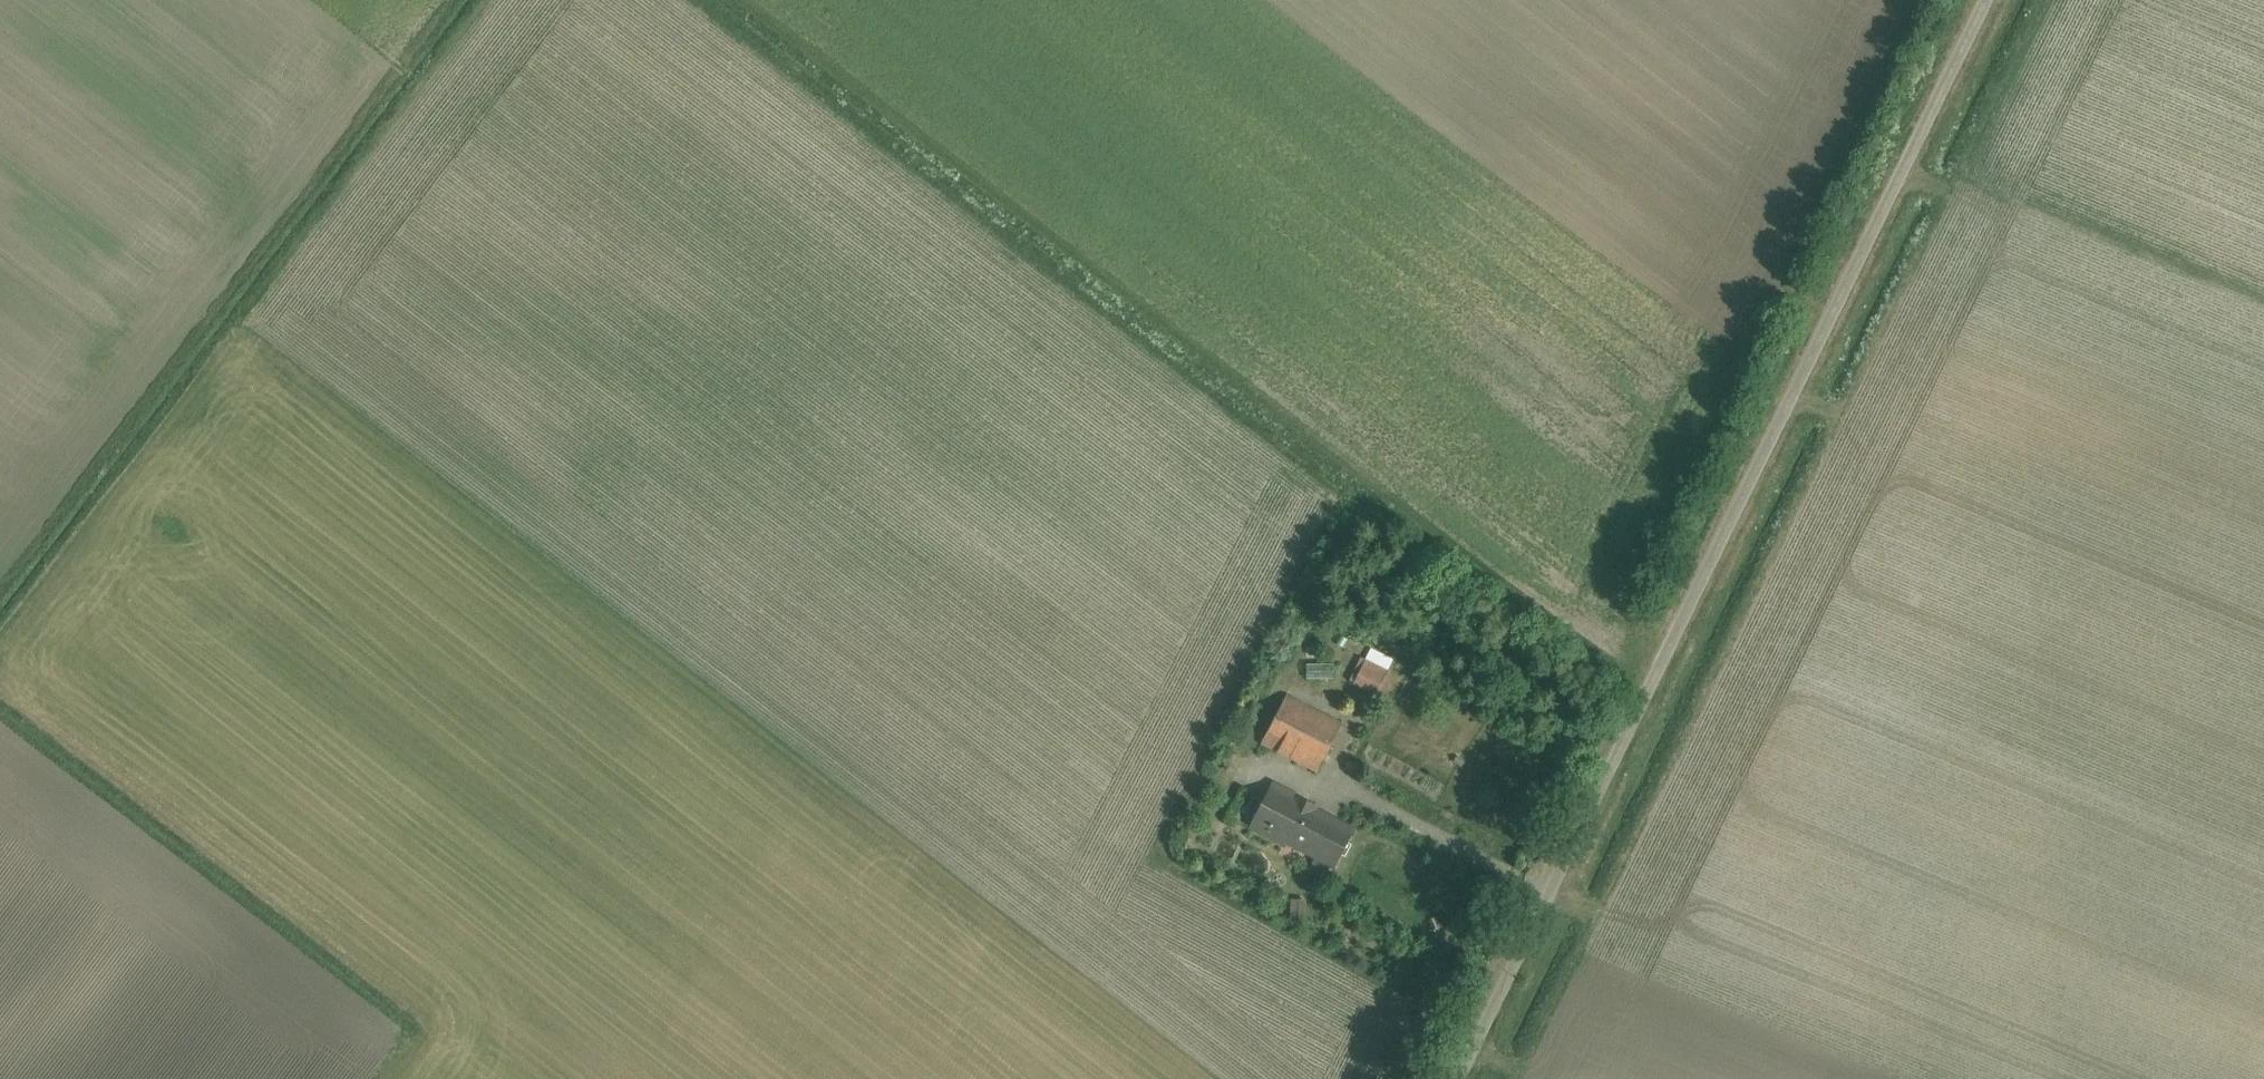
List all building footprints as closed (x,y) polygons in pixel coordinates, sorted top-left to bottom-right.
[(1358,666),(1348,689),(1371,699),(1381,676),(1358,666)] [(1281,701),(1258,750),(1316,777),(1339,728),(1281,701)] [(1267,793),(1245,835),(1321,873),(1342,830),(1267,793)]
